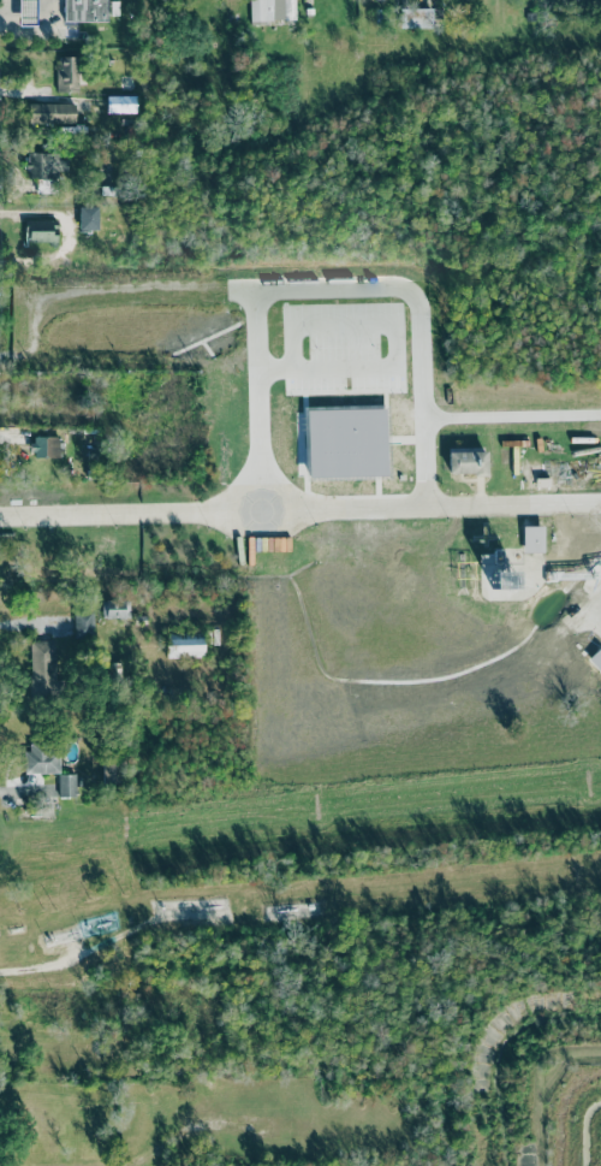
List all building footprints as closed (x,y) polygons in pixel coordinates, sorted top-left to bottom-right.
[(18,26),(36,26),(37,0),(19,0),(18,26)] [(107,0),(64,0),(64,21),(108,21),(107,0)] [(250,21),(296,19),(296,0),(250,0),(250,21)] [(433,8),(399,7),(398,28),(433,28),(433,8)] [(58,91),(79,91),(78,56),(57,57),(58,91)] [(76,104),(29,103),(29,123),(75,124),(76,104)] [(58,153),(27,152),(27,178),(59,178),(59,170),(67,171),(67,160),(58,160),(58,153)] [(98,206),(79,207),(80,230),(99,230),(98,206)] [(25,245),(57,245),(57,221),(26,220),(25,245)] [(59,436),(31,437),(31,457),(60,457),(59,436)] [(449,473),(487,473),(486,451),(448,451),(449,473)] [(525,552),(544,552),(544,526),(524,526),(525,552)] [(130,618),(130,600),(102,600),(102,618),(130,618)] [(74,613),(75,639),(94,638),(93,612),(74,613)] [(184,639),(184,633),(167,633),(168,658),(204,657),(204,638),(184,639)] [(30,641),(31,695),(45,695),(45,689),(56,689),(55,640),(30,641)] [(59,773),(59,744),(26,744),(27,773),(59,773)] [(76,773),(58,774),(59,797),(76,796),(76,773)]
